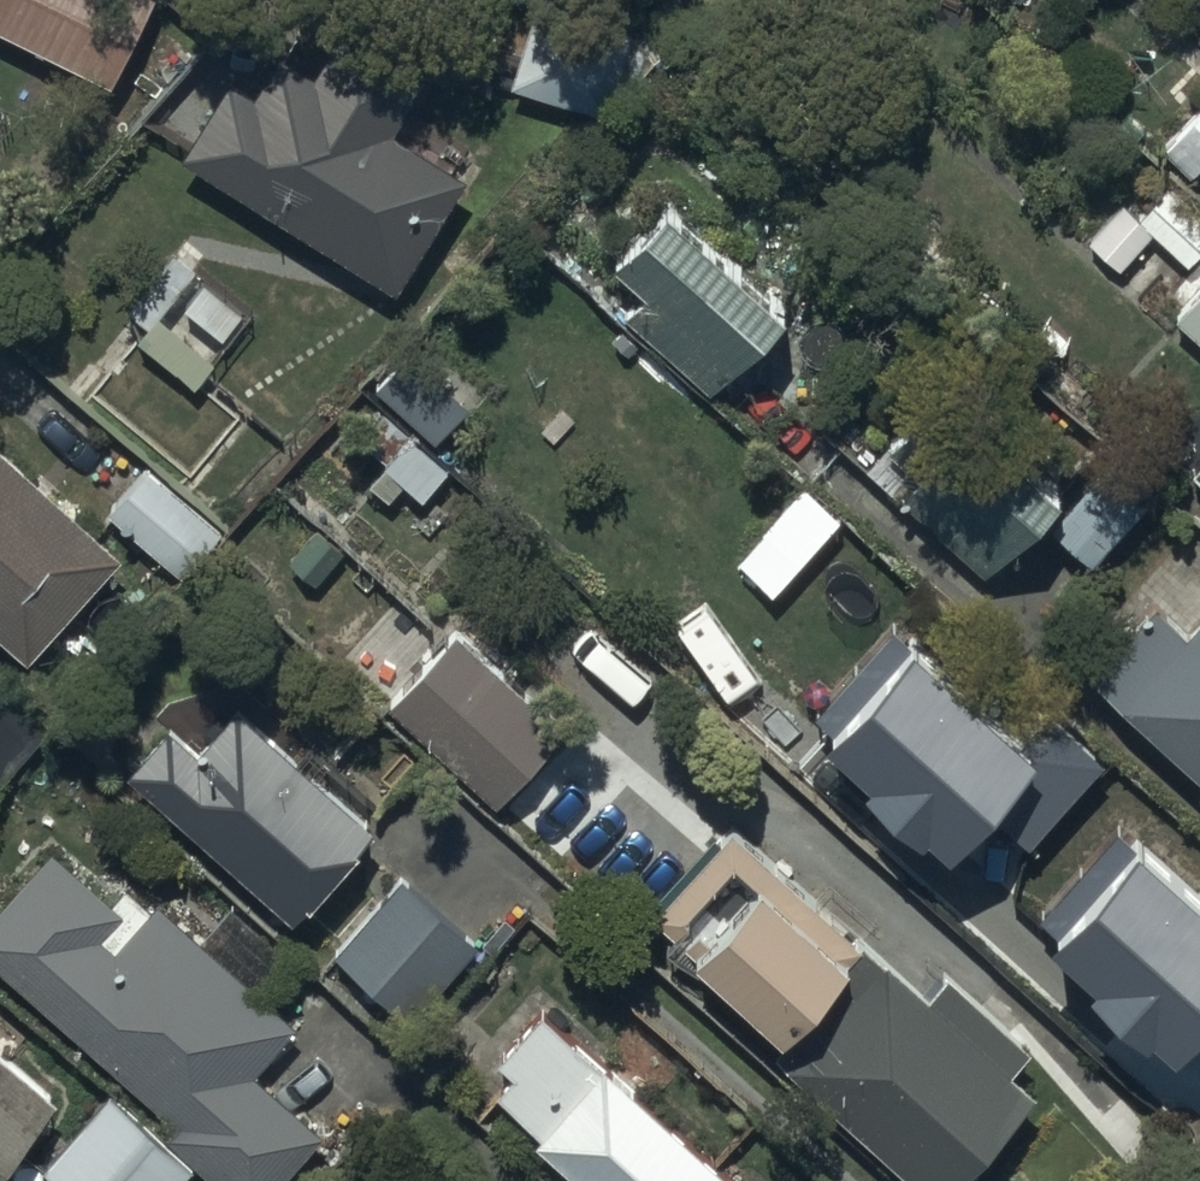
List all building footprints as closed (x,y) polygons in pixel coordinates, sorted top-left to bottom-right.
[(104,102),(148,13),(120,0),(0,0),(0,51),(104,102)] [(543,14),(517,96),(634,133),(661,52),(543,14)] [(226,95),(180,171),(389,300),(470,169),(409,131),(433,93),(344,38),(311,92),(277,72),(253,111),(226,95)] [(1149,167),(1199,214),(1199,112),(1149,167)] [(713,410),(787,331),(673,225),(622,280),(651,306),(628,331),(713,410)] [(1199,366),(1199,305),(1170,338),(1199,366)] [(190,488),(236,429),(135,352),(89,412),(190,488)] [(992,588),(1061,514),(941,403),(889,459),(928,495),(911,513),(992,588)] [(1128,454),(1049,531),(1087,570),(1166,493),(1128,454)] [(115,565),(0,460),(0,665),(13,677),(115,565)] [(143,478),(106,521),(183,589),(220,546),(143,478)] [(1199,799),(1199,632),(1179,655),(1147,625),(1085,692),(1199,799)] [(820,726),(964,854),(995,820),(1032,853),(1106,770),(1049,720),(1029,742),(904,631),(820,726)] [(568,752),(456,647),(387,721),(500,825),(568,752)] [(0,709),(0,790),(40,745),(0,709)] [(127,780),(293,934),(375,846),(238,719),(199,761),(170,734),(127,780)] [(892,1180),(977,1180),(1037,1116),(876,967),(744,845),(663,932),(795,1054),(776,1074),(892,1180)] [(1145,852),(1061,946),(1181,1052),(1199,1030),(1199,900),(1145,852)] [(291,1041),(155,915),(109,964),(91,947),(111,925),(45,864),(0,912),(0,983),(172,1143),(162,1153),(192,1180),(300,1180),(325,1155),(249,1085),(291,1041)] [(407,1039),(479,961),(409,896),(337,974),(407,1039)] [(578,1180),(712,1180),(554,1034),(508,1083),(523,1097),(506,1115),(578,1180)] [(48,1111),(0,1068),(0,1165),(48,1111)] [(108,1113),(44,1180),(181,1180),(108,1113)]
